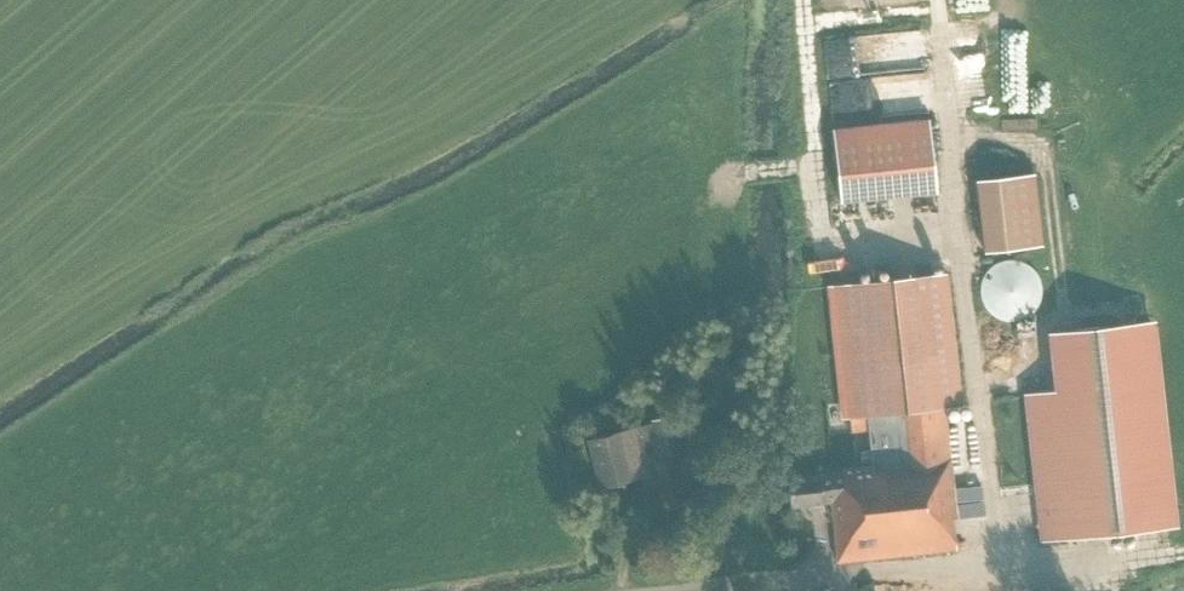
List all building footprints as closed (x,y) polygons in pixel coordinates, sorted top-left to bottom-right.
[(899,56),(923,56),(922,23),(898,23),(899,56)] [(929,120),(832,130),(839,203),(937,193),(929,120)] [(1043,258),(1040,183),(981,185),(984,260),(1043,258)] [(1030,267),(1027,265),(1024,263),(1019,261),(1015,261),(1013,260),(1010,260),(1008,260),(1005,261),(1000,262),(996,264),(994,265),(992,267),(990,269),(988,270),(986,272),(985,274),(984,277),(982,279),(982,281),(981,285),(980,288),(980,291),(980,295),(981,297),(981,300),(983,304),(985,307),(987,311),(990,314),(992,316),(995,318),(998,319),(1002,321),(1005,321),(1010,322),(1014,322),(1017,321),(1021,320),(1024,319),(1027,317),(1030,316),(1032,314),(1035,311),(1037,308),(1039,305),(1039,303),(1040,300),(1041,297),(1042,294),(1042,290),(1042,288),(1041,285),(1040,282),(1039,278),(1037,275),(1035,272),(1033,269),(1030,267)] [(957,520),(944,409),(961,407),(947,273),(832,285),(846,418),(866,416),(871,467),(841,470),(842,473),(787,479),(790,507),(831,502),(837,563),(956,550),(953,520),(957,520)] [(1061,397),(1030,400),(1045,541),(1172,527),(1150,324),(1054,334),(1061,397)] [(679,451),(669,416),(651,421),(652,424),(587,441),(600,488),(650,474),(645,455),(659,451),(660,456),(679,451)]
